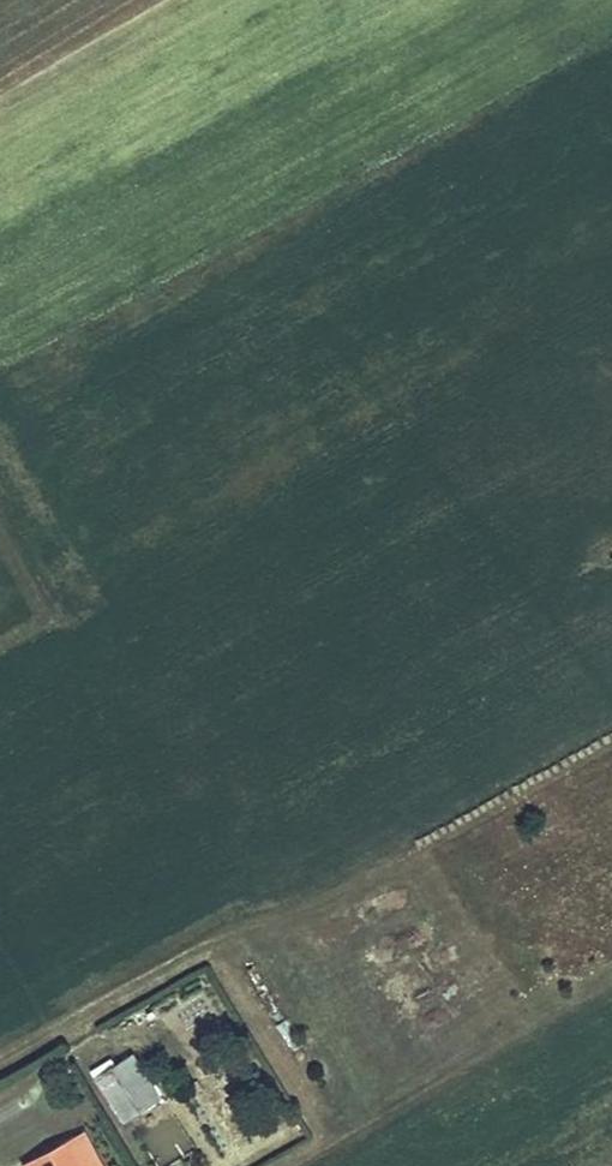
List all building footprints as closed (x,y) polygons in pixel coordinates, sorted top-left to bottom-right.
[(133,1049),(92,1069),(117,1121),(159,1100),(133,1049)] [(7,1145),(17,1163),(31,1156),(36,1165),(75,1165),(51,1120),(7,1145)]
